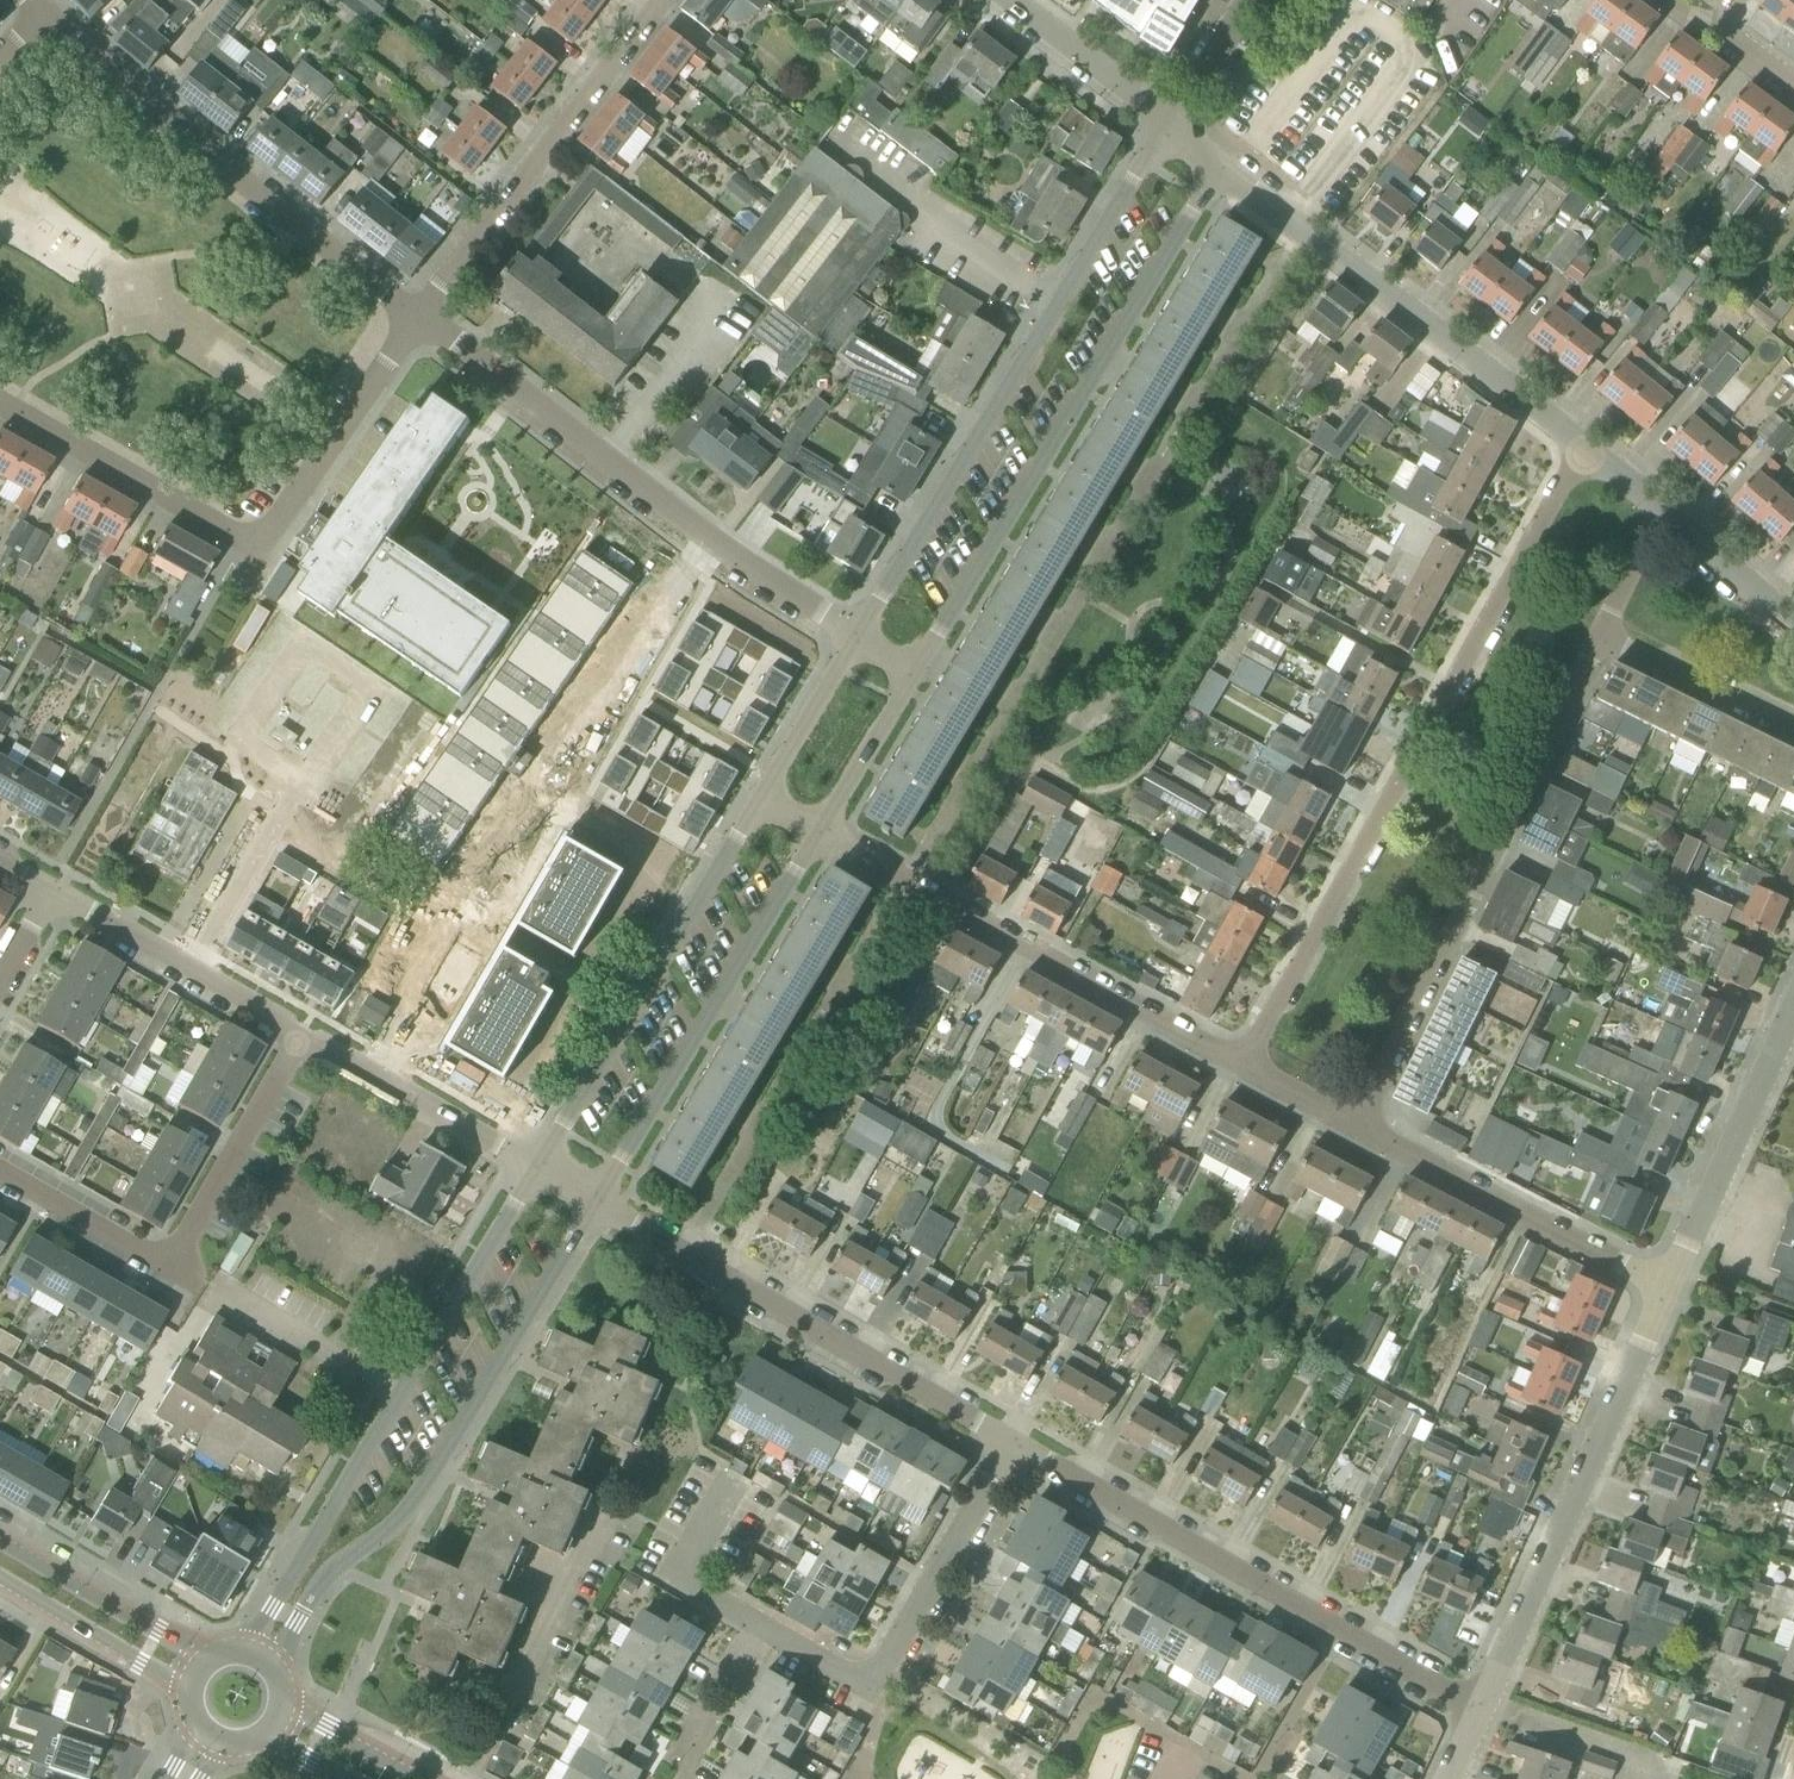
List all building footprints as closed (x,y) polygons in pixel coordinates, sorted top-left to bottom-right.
[(92,20),(113,0),(73,0),(92,20)] [(190,16),(197,8),(202,12),(212,0),(154,0),(153,0),(137,0),(110,26),(111,27),(114,24),(125,33),(116,44),(149,71),(170,45),(168,43),(173,37),(161,27),(168,18),(180,28),(190,16)] [(223,42),(247,12),(232,0),(208,30),(223,42)] [(350,16),(360,3),(356,0),(348,0),(340,9),(350,16)] [(359,1),(380,18),(388,8),(378,0),(360,0),(359,1)] [(510,14),(528,26),(539,12),(522,0),(511,0),(504,9),(510,14)] [(572,44),(590,21),(564,0),(561,0),(544,22),(572,44)] [(590,21),(607,0),(564,0),(590,21)] [(768,2),(766,0),(690,0),(682,10),(710,32),(722,16),(727,20),(738,24),(748,23),(754,17),(768,2)] [(862,10),(875,20),(886,28),(898,13),(907,0),(855,0),(852,3),(862,10)] [(934,0),(907,0),(898,13),(886,28),(921,56),(934,38),(923,30),(942,6),(934,0)] [(1141,39),(1168,55),(1201,1),(1200,1),(1199,0),(1090,0),(1141,39)] [(1408,17),(1418,23),(1433,0),(1380,0),(1408,17)] [(1559,10),(1566,0),(1546,0),(1559,10)] [(1635,2),(1632,0),(1597,0),(1576,29),(1600,47),(1612,31),(1612,32),(1635,2)] [(1793,14),(1793,0),(1766,0),(1760,7),(1785,26),(1793,14)] [(1612,31),(1600,47),(1599,48),(1614,59),(1625,66),(1659,21),(1635,2),(1612,32),(1612,31)] [(503,22),(521,36),(528,26),(510,14),(503,22)] [(1793,32),(1793,14),(1785,26),(1793,32)] [(815,41),(825,27),(817,21),(808,23),(802,32),(815,41)] [(1525,80),(1559,32),(1545,22),(1511,69),(1525,80)] [(668,29),(649,53),(677,75),(688,61),(702,72),(710,62),(668,29)] [(1573,42),(1559,32),(1525,80),(1538,89),(1573,42)] [(489,33),(481,43),(496,54),(504,44),(489,33)] [(729,64),(734,68),(743,56),(716,34),(706,47),(729,64)] [(980,107),(995,87),(1015,61),(980,35),(964,55),(951,46),(926,82),(931,86),(939,90),(940,91),(950,77),(960,84),(957,89),(980,107)] [(1704,53),(1688,41),(1679,35),(1644,81),(1655,89),(1667,73),(1681,83),(1704,53)] [(867,53),(848,39),(836,56),(855,70),(867,53)] [(540,87),(558,63),(529,42),(511,65),(540,87)] [(488,65),(496,54),(481,43),(473,53),(488,65)] [(204,114),(240,68),(240,67),(241,66),(217,48),(204,64),(203,63),(179,94),(190,103),(191,102),(204,113),(203,114),(204,114)] [(666,90),(677,75),(649,53),(631,77),(672,110),(679,100),(666,90)] [(1729,72),(1704,53),(1681,83),(1696,94),(1684,110),(1694,118),(1729,72)] [(289,77),(322,101),(335,83),(302,59),(289,77)] [(422,72),(446,91),(457,78),(433,59),(422,72)] [(877,86),(883,91),(894,99),(912,75),(895,62),(877,86)] [(753,82),(734,68),(729,64),(716,80),(740,99),(753,82)] [(511,65),(495,86),(493,89),(521,110),(540,87),(511,65)] [(288,81),(275,71),(263,86),(240,68),(204,114),(230,135),(254,105),(263,112),(288,81)] [(344,71),(334,83),(351,95),(360,83),(344,71)] [(1595,128),(1611,108),(1628,85),(1612,73),(1580,116),(1595,128)] [(874,102),(882,91),(883,91),(877,86),(868,79),(847,107),(880,132),(881,131),(893,116),(874,102)] [(1642,96),(1628,85),(1611,108),(1624,118),(1642,96)] [(1773,105),(1753,90),(1748,86),(1713,132),(1724,140),(1736,124),(1750,134),(1751,135),(1773,105)] [(617,94),(598,118),(627,140),(637,127),(651,137),(659,127),(617,94)] [(432,108),(446,119),(453,109),(439,98),(432,108)] [(1009,101),(992,123),(1006,134),(1023,111),(1009,101)] [(1773,105),(1751,135),(1750,134),(1737,150),(1753,162),(1765,171),(1793,131),(1793,120),(1773,105)] [(479,107),(461,131),(489,152),(507,129),(479,107)] [(446,119),(432,108),(423,119),(437,130),(446,119)] [(1097,126),(1073,108),(1058,127),(1070,136),(1061,150),(1076,160),(1077,159),(1101,175),(1122,141),(1097,126)] [(897,110),(893,116),(881,131),(943,179),(959,157),(897,110)] [(1470,129),(1479,136),(1490,123),(1480,116),(1470,129)] [(598,118),(580,142),(621,175),(630,164),(616,154),(627,140),(598,118)] [(273,119),(249,149),(273,168),(297,138),(273,119)] [(389,138),(375,126),(359,146),(374,157),(389,138)] [(1673,165),(1694,137),(1679,126),(1643,174),(1658,185),(1673,165)] [(443,154),(471,176),(489,152),(461,131),(443,154)] [(1694,137),(1673,165),(1690,177),(1710,150),(1694,137)] [(297,138),(273,168),(297,187),(321,157),(297,138)] [(394,164),(405,150),(405,149),(391,138),(390,138),(379,152),(394,164)] [(1407,144),(1379,179),(1376,183),(1386,190),(1367,214),(1372,218),(1372,219),(1379,224),(1379,225),(1377,231),(1387,238),(1392,236),(1394,234),(1395,235),(1415,208),(1412,206),(1415,203),(1408,197),(1416,186),(1410,181),(1426,159),(1407,144)] [(785,186),(767,209),(745,239),(724,268),(773,306),(818,340),(818,338),(886,249),(889,249),(911,221),(892,206),(891,207),(815,148),(799,169),(785,186)] [(1062,241),(1085,202),(1057,185),(1066,170),(1043,156),(1020,193),(1014,194),(1008,204),(1010,210),(1019,215),(1011,228),(1034,242),(1036,243),(1039,243),(1041,243),(1043,241),(1045,240),(1049,233),(1062,241)] [(321,157),(297,187),(321,206),(345,176),(321,157)] [(431,186),(437,178),(428,171),(422,179),(431,186)] [(753,207),(762,197),(762,196),(734,174),(724,187),(752,208),(753,207)] [(1540,189),(1526,178),(1518,188),(1497,217),(1510,227),(1540,189)] [(1497,217),(1518,188),(1506,179),(1478,215),(1491,225),(1497,217)] [(1739,221),(1739,222),(1763,190),(1750,180),(1726,212),(1727,213),(1739,221)] [(340,221),(364,240),(388,210),(364,190),(340,221)] [(1566,205),(1582,215),(1591,202),(1575,191),(1566,205)] [(464,194),(459,201),(453,208),(461,215),(473,201),(464,194)] [(1462,243),(1459,241),(1467,231),(1457,223),(1461,218),(1456,214),(1460,209),(1441,195),(1424,217),(1433,224),(1414,249),(1419,253),(1418,254),(1439,270),(1439,269),(1442,271),(1462,243)] [(1745,231),(1759,242),(1785,208),(1771,197),(1745,231)] [(364,240),(388,259),(412,228),(388,210),(364,240)] [(1198,264),(1179,296),(1217,319),(1262,245),(1224,222),(1210,244),(1204,254),(1199,264),(1198,264)] [(658,237),(674,249),(682,238),(667,226),(658,237)] [(712,259),(724,268),(745,239),(729,227),(707,256),(712,259)] [(412,278),(436,247),(412,228),(388,259),(412,278)] [(1643,245),(1624,228),(1615,239),(1634,256),(1643,245)] [(1545,263),(1561,276),(1573,261),(1587,243),(1570,230),(1545,263)] [(492,292),(501,299),(615,387),(643,351),(642,350),(679,303),(652,282),(651,283),(642,276),(606,323),(556,284),(562,277),(540,260),(547,251),(540,246),(545,239),(540,235),(522,258),(520,256),(492,292)] [(1496,240),(1460,285),(1486,304),(1509,275),(1494,264),(1506,248),(1496,240)] [(1592,260),(1591,253),(1585,248),(1577,259),(1587,266),(1592,260)] [(1587,272),(1573,261),(1561,276),(1560,278),(1574,289),(1587,272)] [(1486,304),(1511,324),(1547,279),(1536,271),(1524,287),(1509,275),(1486,304)] [(960,316),(942,346),(983,371),(1004,337),(974,320),(983,305),(945,281),(933,300),(960,316)] [(1363,307),(1333,284),(1314,309),(1315,310),(1306,322),(1335,344),(1344,331),(1345,332),(1363,307)] [(1566,294),(1530,338),(1555,358),(1578,328),(1564,318),(1576,302),(1566,294)] [(1739,308),(1771,333),(1791,307),(1780,299),(1770,311),(1749,295),(1739,308)] [(1134,370),(1172,393),(1217,319),(1179,296),(1160,328),(1161,328),(1155,338),(1154,338),(1134,370)] [(1653,304),(1646,313),(1627,336),(1643,348),(1668,316),(1653,304)] [(818,340),(773,306),(752,335),(797,369),(817,343),(818,340)] [(1380,388),(1392,372),(1393,373),(1405,356),(1403,355),(1412,343),(1382,321),(1360,349),(1378,362),(1367,377),(1380,388)] [(1555,358),(1581,377),(1616,333),(1606,325),(1594,341),(1578,328),(1555,358)] [(1724,357),(1736,343),(1721,331),(1697,361),(1711,373),(1714,370),(1724,357)] [(925,402),(934,387),(921,380),(923,376),(855,334),(839,356),(859,371),(906,390),(925,402)] [(942,346),(923,376),(921,380),(934,387),(963,405),(983,371),(942,346)] [(1306,406),(1324,384),(1322,383),(1341,358),(1325,346),(1289,393),(1306,406)] [(1624,411),(1648,383),(1633,371),(1645,355),(1634,346),(1600,391),(1624,411)] [(1737,368),(1737,367),(1724,357),(1714,370),(1727,381),(1737,368)] [(1109,413),(1089,445),(1128,468),(1172,393),(1134,370),(1115,403),(1115,404),(1109,413)] [(1417,372),(1403,392),(1417,402),(1432,382),(1417,372)] [(739,385),(728,376),(719,387),(730,396),(739,385)] [(1648,383),(1624,411),(1649,431),(1686,386),(1676,378),(1662,394),(1648,383)] [(1462,426),(1503,449),(1517,424),(1489,409),(1488,410),(1475,403),(1479,397),(1462,388),(1456,398),(1472,407),(1462,426)] [(925,402),(906,390),(872,444),(922,473),(939,444),(914,429),(929,405),(925,402)] [(692,448),(720,469),(755,424),(757,421),(722,393),(695,428),(703,434),(692,448)] [(817,397),(790,433),(803,442),(830,407),(817,397)] [(305,588),(301,594),(335,617),(338,613),(362,629),(461,698),(503,637),(490,628),(380,552),(403,519),(436,471),(470,422),(436,398),(435,398),(424,414),(415,408),(414,407),(413,409),(414,410),(338,521),(336,520),(330,529),(320,522),(309,539),(319,545),(313,554),(314,555),(305,569),(303,568),(302,570),(309,575),(302,586),(305,588)] [(1339,462),(1359,435),(1375,414),(1373,413),(1374,412),(1360,402),(1338,432),(1324,421),(1310,443),(1339,462)] [(1667,446),(1691,466),(1716,438),(1728,423),(1704,403),(1667,446)] [(1766,445),(1783,425),(1785,422),(1774,413),(1755,435),(1766,445)] [(1375,414),(1359,435),(1379,447),(1393,428),(1375,414)] [(1489,474),(1503,449),(1462,426),(1461,427),(1460,426),(1454,437),(1427,422),(1419,437),(1428,441),(1489,474)] [(783,445),(755,424),(720,469),(747,490),(783,445)] [(1766,445),(1779,456),(1793,439),(1793,434),(1783,425),(1766,445)] [(26,447),(0,433),(0,475),(8,479),(26,447)] [(1730,449),(1716,438),(1691,466),(1715,486),(1752,442),(1743,434),(1730,449)] [(1475,499),(1489,474),(1428,441),(1422,452),(1440,462),(1432,476),(1475,499)] [(904,503),(922,473),(872,444),(849,482),(830,470),(832,466),(798,446),(783,466),(803,476),(821,485),(843,499),(865,511),(879,487),(904,503)] [(1064,486),(1045,519),(1083,542),(1128,468),(1089,445),(1070,477),(1071,477),(1065,487),(1064,486)] [(15,504),(14,506),(25,512),(53,463),(26,447),(8,479),(0,493),(0,495),(15,504)] [(1299,467),(1309,473),(1320,456),(1309,449),(1299,467)] [(1733,502),(1757,523),(1782,495),(1767,482),(1780,468),(1770,459),(1733,502)] [(1462,525),(1475,499),(1432,476),(1405,461),(1385,496),(1398,504),(1449,531),(1455,521),(1462,525)] [(803,476),(783,466),(773,480),(758,500),(775,513),(803,476)] [(1334,487),(1314,476),(1302,497),(1322,509),(1334,487)] [(108,493),(81,478),(53,528),(64,535),(74,516),(90,525),(108,493)] [(108,493),(90,525),(107,534),(97,552),(108,558),(135,509),(108,493)] [(1781,544),(1793,530),(1793,506),(1782,495),(1757,523),(1781,544)] [(1332,514),(1322,509),(1302,497),(1291,517),(1309,530),(1311,525),(1322,531),(1332,514)] [(858,522),(865,511),(843,499),(830,522),(845,531),(830,555),(861,574),(883,537),(858,522)] [(1407,554),(1451,578),(1465,553),(1444,541),(1449,531),(1398,504),(1390,517),(1405,526),(1393,547),(1395,548),(1395,547),(1407,554)] [(1019,561),(1007,581),(1000,593),(1038,616),(1083,542),(1045,519),(1025,551),(1026,552),(1020,562),(1019,561)] [(20,520),(5,546),(7,547),(0,559),(0,574),(6,578),(34,528),(20,520)] [(186,574),(168,607),(188,619),(196,606),(191,603),(218,555),(167,527),(152,555),(186,574)] [(47,537),(33,529),(10,573),(23,580),(30,567),(30,568),(47,537)] [(1316,537),(1306,555),(1330,568),(1340,551),(1316,537)] [(131,547),(116,572),(132,581),(147,556),(131,547)] [(1296,599),(1312,570),(1279,551),(1263,580),(1296,599)] [(548,711),(555,701),(554,700),(553,699),(554,698),(555,698),(579,664),(578,663),(588,650),(589,651),(613,616),(612,615),(622,602),(623,602),(634,586),(585,552),(463,728),(448,718),(376,821),(374,825),(439,870),(448,857),(507,771),(519,779),(533,758),(522,750),(548,711)] [(1451,578),(1407,554),(1393,579),(1437,603),(1451,578)] [(1381,573),(1386,564),(1371,556),(1366,566),(1381,573)] [(285,562),(264,592),(277,601),(298,571),(285,562)] [(93,612),(116,572),(102,563),(79,604),(93,612)] [(1376,583),(1381,573),(1366,566),(1361,574),(1376,583)] [(1379,604),(1423,629),(1437,603),(1393,579),(1393,580),(1379,604)] [(1262,633),(1264,629),(1280,602),(1256,589),(1238,620),(1262,633)] [(975,635),(955,668),(994,691),(1038,616),(1000,593),(981,625),(982,626),(976,636),(975,635)] [(1410,654),(1423,629),(1379,604),(1370,599),(1356,624),(1410,654)] [(727,645),(743,654),(752,638),(711,614),(702,628),(694,623),(678,651),(686,656),(687,655),(713,670),(714,669),(727,645)] [(31,659),(51,667),(60,645),(40,637),(31,659)] [(794,662),(752,638),(743,654),(758,663),(744,687),(744,688),(770,703),(769,704),(777,708),(794,680),(786,676),(794,662)] [(1251,639),(1242,655),(1273,672),(1282,657),(1251,639)] [(1378,664),(1382,657),(1359,645),(1341,677),(1384,700),(1398,675),(1378,664)] [(719,694),(729,678),(714,669),(713,670),(687,655),(686,656),(679,668),(671,663),(655,691),(689,711),(704,685),(719,694)] [(1234,670),(1265,687),(1271,678),(1240,660),(1234,670)] [(1625,714),(1640,684),(1643,677),(1642,677),(1642,678),(1630,672),(1627,678),(1612,671),(1616,664),(1615,663),(1608,678),(1606,677),(1604,681),(1606,682),(1597,700),(1625,714)] [(930,710),(911,742),(949,765),(994,691),(955,668),(936,700),(936,701),(931,710),(930,710)] [(1203,683),(1219,692),(1225,680),(1210,671),(1203,683)] [(1370,726),(1384,700),(1341,677),(1327,702),(1370,726)] [(762,716),(769,704),(770,703),(744,688),(744,687),(729,678),(719,694),(735,703),(720,729),(754,749),(770,721),(762,716)] [(1640,684),(1625,714),(1652,728),(1667,698),(1670,691),(1669,690),(1669,691),(1658,686),(1655,692),(1640,684)] [(1356,751),(1370,726),(1327,702),(1314,695),(1307,707),(1321,713),(1313,727),(1356,751)] [(1679,741),(1694,711),(1698,704),(1696,703),(1696,704),(1685,699),(1682,705),(1667,698),(1652,728),(1679,741)] [(563,720),(575,727),(587,707),(575,700),(563,720)] [(1700,767),(1707,754),(1721,724),(1725,717),(1724,717),(1723,718),(1712,712),(1709,718),(1694,711),(1679,741),(1673,753),(1700,767)] [(9,719),(0,714),(0,735),(9,719)] [(665,752),(681,761),(690,745),(649,721),(640,735),(633,730),(616,758),(624,763),(625,762),(651,777),(652,776),(665,752)] [(12,806),(50,741),(48,740),(55,727),(46,722),(38,735),(37,735),(18,768),(5,761),(0,769),(0,798),(12,806)] [(1734,767),(1748,738),(1752,731),(1751,730),(1750,731),(1739,725),(1736,732),(1721,724),(1707,754),(1734,767)] [(1343,776),(1356,751),(1313,727),(1302,748),(1273,732),(1265,746),(1304,769),(1311,758),(1343,776)] [(1752,798),(1754,793),(1776,751),(1779,744),(1778,743),(1778,744),(1766,739),(1763,745),(1748,738),(1734,767),(1725,784),(1729,786),(1727,788),(1748,798),(1749,796),(1752,798)] [(53,766),(50,765),(61,747),(50,741),(12,806),(37,820),(55,789),(44,783),(53,766)] [(904,839),(939,782),(949,765),(911,742),(891,774),(892,774),(886,784),(885,784),(866,816),(885,828),(883,832),(890,837),(893,832),(904,839)] [(732,769),(690,745),(681,761),(696,770),(682,794),(682,795),(708,810),(708,811),(715,816),(732,787),(724,783),(732,769)] [(1303,781),(1302,783),(1298,780),(1304,769),(1265,746),(1264,747),(1257,761),(1255,763),(1273,773),(1262,793),(1273,798),(1317,822),(1331,797),(1303,781)] [(187,748),(132,851),(189,881),(237,792),(211,778),(218,765),(187,748)] [(1776,751),(1754,793),(1769,801),(1775,788),(1787,794),(1793,781),(1793,752),(1790,758),(1776,751)] [(1588,789),(1589,787),(1598,769),(1565,753),(1555,772),(1588,789)] [(1171,775),(1200,791),(1201,791),(1211,773),(1181,757),(1171,775)] [(657,801),(667,785),(652,776),(651,777),(625,762),(624,763),(617,775),(609,771),(593,799),(627,818),(642,793),(657,801)] [(99,770),(89,764),(88,763),(78,780),(89,787),(99,770)] [(1601,764),(1598,769),(1589,787),(1592,789),(1615,801),(1616,801),(1628,777),(1601,764)] [(1139,790),(1164,803),(1201,824),(1212,805),(1149,771),(1139,790)] [(1034,778),(1023,797),(1023,799),(1060,819),(1072,798),(1034,778)] [(1793,819),(1793,781),(1787,794),(1779,811),(1793,819)] [(700,823),(708,811),(708,810),(682,795),(682,794),(667,785),(657,801),(673,810),(658,836),(692,856),(708,828),(700,823)] [(1548,786),(1534,814),(1587,841),(1594,828),(1575,818),(1582,803),(1548,786)] [(62,834),(80,803),(55,789),(37,820),(62,834)] [(1615,801),(1592,789),(1584,806),(1606,818),(1615,801)] [(1139,790),(1129,808),(1153,822),(1164,803),(1139,790)] [(1655,797),(1647,814),(1670,825),(1678,808),(1655,797)] [(1303,848),(1317,822),(1273,798),(1260,824),(1303,848)] [(1289,873),(1303,848),(1260,824),(1220,802),(1214,813),(1252,833),(1244,848),(1289,873)] [(1592,876),(1580,870),(1576,868),(1588,842),(1587,841),(1534,814),(1520,842),(1554,859),(1555,858),(1559,859),(1551,876),(1584,893),(1588,895),(1594,882),(1592,876)] [(1711,817),(1703,833),(1702,833),(1698,841),(1709,847),(1722,853),(1735,829),(1711,817)] [(1040,857),(1057,866),(1077,828),(1060,819),(1040,857)] [(1198,869),(1236,890),(1242,879),(1276,898),(1289,873),(1244,848),(1243,847),(1233,866),(1169,830),(1159,847),(1198,869)] [(1658,900),(1693,917),(1725,931),(1730,919),(1741,923),(1740,925),(1758,932),(1760,929),(1773,935),(1788,901),(1761,889),(1767,875),(1745,864),(1738,881),(1756,889),(1748,907),(1693,883),(1709,847),(1698,841),(1685,836),(1658,900)] [(976,875),(969,888),(1001,906),(1018,876),(1000,866),(1009,849),(993,840),(984,858),(982,857),(973,874),(976,875)] [(566,953),(615,868),(568,842),(520,926),(566,953)] [(1793,853),(1792,852),(1778,880),(1793,887),(1793,885),(1793,851),(1793,853)] [(274,866),(301,882),(303,880),(309,869),(281,853),(274,866)] [(1103,865),(1090,889),(1111,901),(1124,877),(1103,865)] [(317,874),(309,869),(303,880),(311,885),(317,874)] [(834,869),(789,944),(827,967),(872,892),(834,869)] [(1230,901),(1236,890),(1198,869),(1190,884),(1208,894),(1195,916),(1206,922),(1221,930),(1222,929),(1250,944),(1264,919),(1236,903),(1235,904),(1230,901)] [(1024,918),(1056,936),(1073,906),(1083,887),(1065,878),(1064,879),(1047,870),(1038,888),(1036,887),(1028,903),(1031,905),(1024,918)] [(1492,900),(1560,932),(1573,907),(1576,908),(1584,893),(1551,876),(1544,890),(1540,889),(1540,888),(1506,872),(1492,900)] [(351,919),(362,900),(336,884),(324,903),(351,919)] [(0,894),(0,924),(13,901),(0,894)] [(363,900),(354,916),(363,920),(371,905),(363,900)] [(1560,932),(1492,900),(1479,928),(1512,945),(1519,931),(1554,948),(1561,933),(1560,932)] [(254,964),(275,927),(248,911),(226,948),(254,964)] [(1737,936),(1725,931),(1693,917),(1684,938),(1713,951),(1704,972),(1747,991),(1749,988),(1749,989),(1760,965),(1759,965),(1762,959),(1733,946),(1737,936)] [(1165,931),(1181,940),(1187,930),(1171,921),(1165,931)] [(1236,970),(1250,944),(1222,929),(1221,930),(1206,922),(1193,945),(1208,954),(1236,970)] [(1076,947),(1089,954),(1103,930),(1090,923),(1076,947)] [(281,980),(302,943),(275,927),(254,964),(281,980)] [(925,980),(936,986),(949,994),(959,977),(977,943),(953,930),(925,980)] [(1181,940),(1165,931),(1160,940),(1176,949),(1181,940)] [(83,942),(68,969),(107,992),(123,965),(83,942)] [(307,995),(329,958),(302,943),(281,980),(307,995)] [(1001,957),(977,943),(959,977),(974,985),(964,1001),(974,1007),(1001,957)] [(1509,962),(1518,966),(1527,971),(1537,975),(1546,980),(1558,957),(1538,947),(1535,953),(1516,943),(1507,961),(1509,962)] [(789,944),(744,1018),(782,1041),(827,967),(789,944)] [(496,1074),(544,990),(552,977),(505,950),(449,1048),(496,1074)] [(1222,995),(1236,970),(1208,954),(1194,980),(1222,995)] [(357,974),(329,958),(307,995),(335,1011),(357,974)] [(1463,960),(1429,1029),(1462,1045),(1497,976),(1463,960)] [(1518,966),(1509,962),(1502,976),(1511,981),(1518,966)] [(1518,966),(1511,981),(1520,985),(1527,971),(1518,966)] [(68,969),(52,997),(91,1019),(107,992),(68,969)] [(1033,1017),(1051,984),(1027,971),(1000,1021),(1009,1026),(1019,1010),(1033,1017)] [(1527,971),(1520,985),(1530,990),(1537,975),(1527,971)] [(1138,982),(1154,990),(1159,981),(1143,973),(1138,982)] [(1722,1048),(1738,1012),(1714,1001),(1713,1002),(1699,996),(1704,985),(1679,974),(1659,1020),(1684,1032),(1684,1031),(1722,1048)] [(1537,975),(1530,990),(1539,995),(1546,980),(1537,975)] [(1209,1020),(1222,995),(1194,980),(1181,1005),(1209,1020)] [(923,991),(909,983),(895,1008),(888,1021),(903,1029),(923,991)] [(1051,984),(1033,1017),(1046,1025),(1027,1058),(1029,1059),(1024,1068),(1032,1072),(1037,1063),(1038,1064),(1075,998),(1051,984)] [(1549,1000),(1561,1006),(1568,992),(1555,986),(1549,1000)] [(161,1004),(172,1011),(179,998),(168,991),(161,1004)] [(1611,997),(1607,992),(1597,999),(1601,1005),(1611,997)] [(76,1046),(91,1019),(52,997),(36,1024),(57,1036),(76,1046)] [(370,998),(361,1014),(381,1026),(391,1009),(370,998)] [(1060,1056),(1070,1038),(1081,1044),(1099,1011),(1075,998),(1038,1064),(1037,1063),(1032,1072),(1029,1077),(1041,1083),(1049,1070),(1050,1070),(1058,1055),(1060,1056)] [(161,1004),(156,1012),(153,1018),(164,1024),(172,1011),(161,1004)] [(1099,1011),(1081,1044),(1095,1052),(1086,1068),(1096,1073),(1124,1024),(1099,1011)] [(164,1024),(153,1018),(145,1031),(157,1037),(164,1024)] [(744,1018),(699,1092),(738,1115),(782,1041),(744,1018)] [(958,1021),(944,1047),(945,1048),(940,1057),(953,1064),(957,1055),(959,1056),(973,1029),(958,1021)] [(225,1023),(210,1050),(249,1073),(264,1046),(225,1023)] [(1428,1115),(1462,1045),(1429,1029),(1395,1098),(1428,1115)] [(138,1044),(149,1050),(157,1037),(145,1031),(138,1044)] [(1684,1031),(1684,1032),(1669,1065),(1682,1071),(1682,1073),(1706,1083),(1722,1048),(1684,1031)] [(1527,1033),(1515,1061),(1537,1070),(1549,1041),(1527,1033)] [(24,1044),(9,1072),(48,1094),(64,1066),(24,1044)] [(130,1057),(142,1063),(149,1050),(138,1044),(130,1057)] [(1582,1069),(1640,1095),(1644,1087),(1651,1091),(1658,1076),(1627,1062),(1592,1046),(1582,1069)] [(979,1047),(970,1065),(985,1074),(995,1055),(979,1047)] [(1665,1061),(1634,1047),(1627,1062),(1658,1076),(1665,1061)] [(233,1101),(249,1073),(210,1050),(194,1077),(233,1101)] [(1133,1095),(1151,1105),(1170,1071),(1140,1054),(1112,1105),(1124,1111),(1133,1095)] [(126,1090),(134,1076),(142,1063),(130,1057),(123,1070),(102,1058),(94,1071),(103,1076),(121,1087),(126,1090)] [(1201,1087),(1170,1071),(1151,1105),(1143,1120),(1174,1137),(1201,1087)] [(0,1087),(0,1103),(33,1122),(48,1094),(9,1072),(0,1087)] [(178,1104),(217,1128),(233,1101),(194,1077),(178,1104)] [(108,1094),(101,1107),(112,1114),(118,1103),(146,1119),(153,1105),(136,1095),(126,1090),(121,1087),(115,1098),(108,1094)] [(1658,1090),(1643,1125),(1680,1141),(1696,1106),(1671,1095),(1670,1096),(1658,1090)] [(1058,1131),(1075,1140),(1076,1140),(1082,1129),(1096,1103),(1097,1101),(1078,1091),(1058,1131)] [(699,1092),(685,1117),(654,1167),(693,1190),(738,1115),(699,1092)] [(1226,1101),(1200,1151),(1230,1167),(1257,1118),(1226,1101)] [(867,1102),(853,1125),(888,1145),(902,1122),(867,1102)] [(17,1149),(33,1122),(0,1103),(0,1139),(17,1149)] [(1017,1106),(1006,1133),(1020,1139),(1031,1112),(1017,1106)] [(93,1121),(104,1127),(112,1114),(101,1107),(93,1121)] [(86,1135),(93,1122),(83,1117),(76,1129),(86,1135)] [(1490,1117),(1470,1157),(1484,1165),(1485,1162),(1510,1174),(1528,1136),(1490,1117)] [(1257,1118),(1230,1167),(1261,1184),(1287,1134),(1257,1118)] [(86,1135),(97,1142),(104,1127),(93,1121),(93,1122),(86,1135)] [(1433,1140),(1439,1126),(1431,1122),(1424,1135),(1433,1140)] [(1664,1176),(1680,1141),(1643,1125),(1630,1154),(1582,1133),(1574,1149),(1609,1165),(1635,1177),(1640,1166),(1664,1176)] [(165,1126),(150,1153),(190,1176),(206,1149),(185,1137),(165,1126)] [(1439,1126),(1433,1140),(1442,1145),(1448,1131),(1439,1126)] [(1448,1131),(1442,1145),(1452,1150),(1458,1136),(1448,1131)] [(86,1135),(78,1148),(89,1155),(97,1142),(86,1135)] [(1458,1136),(1452,1150),(1460,1154),(1467,1141),(1458,1136)] [(467,1168),(424,1143),(406,1175),(387,1164),(372,1190),(391,1201),(389,1203),(432,1228),(445,1205),(447,1207),(456,1192),(454,1191),(467,1168)] [(1166,1179),(1179,1153),(1162,1144),(1148,1170),(1166,1179)] [(774,1165),(792,1181),(809,1163),(792,1147),(774,1165)] [(1303,1195),(1321,1205),(1343,1163),(1312,1147),(1285,1196),(1298,1203),(1303,1195)] [(78,1148),(75,1154),(71,1161),(82,1167),(89,1155),(78,1148)] [(174,1203),(190,1176),(150,1153),(134,1181),(174,1203)] [(1199,1164),(1179,1153),(1166,1179),(1164,1183),(1183,1193),(1199,1164)] [(82,1167),(71,1161),(63,1175),(74,1181),(82,1167)] [(1374,1180),(1343,1163),(1321,1205),(1339,1215),(1335,1223),(1346,1230),(1374,1180)] [(1630,1188),(1635,1177),(1609,1165),(1603,1178),(1615,1183),(1601,1217),(1613,1223),(1638,1235),(1639,1233),(1642,1235),(1645,1233),(1650,1223),(1649,1219),(1646,1218),(1654,1199),(1630,1188)] [(1406,1240),(1415,1223),(1432,1189),(1408,1177),(1381,1227),(1406,1240)] [(134,1181),(119,1208),(159,1230),(174,1203),(134,1181)] [(759,1227),(785,1242),(801,1214),(786,1205),(795,1190),(785,1184),(759,1227)] [(1440,1235),(1456,1202),(1432,1189),(1415,1223),(1438,1234),(1440,1235)] [(914,1190),(894,1223),(910,1232),(929,1199),(927,1199),(914,1190)] [(1254,1226),(1266,1201),(1267,1199),(1250,1190),(1236,1216),(1254,1226)] [(848,1215),(862,1223),(875,1201),(860,1193),(848,1215)] [(801,1214),(785,1242),(811,1257),(836,1213),(810,1199),(801,1214)] [(1092,1222),(1111,1232),(1123,1210),(1105,1199),(1092,1222)] [(1284,1210),(1266,1201),(1254,1226),(1243,1244),(1260,1253),(1284,1210)] [(1452,1241),(1464,1248),(1481,1215),(1456,1202),(1440,1235),(1438,1234),(1430,1252),(1421,1269),(1413,1285),(1432,1294),(1452,1255),(1446,1252),(1452,1241)] [(922,1254),(942,1217),(927,1209),(907,1246),(922,1254)] [(1481,1215),(1464,1248),(1478,1255),(1469,1273),(1480,1278),(1505,1228),(1481,1215)] [(942,1217),(922,1254),(935,1261),(955,1224),(942,1217)] [(0,1219),(0,1252),(15,1227),(0,1219)] [(1787,1222),(1770,1269),(1781,1273),(1786,1276),(1793,1279),(1793,1225),(1787,1222)] [(832,1269),(858,1284),(874,1256),(859,1248),(868,1232),(857,1226),(832,1269)] [(1379,1229),(1372,1243),(1396,1254),(1402,1240),(1379,1229)] [(9,1275),(36,1290),(58,1252),(31,1236),(9,1275)] [(1338,1277),(1354,1247),(1336,1237),(1316,1273),(1335,1283),(1338,1277)] [(1536,1246),(1520,1238),(1503,1272),(1518,1280),(1536,1246)] [(1421,1269),(1430,1252),(1418,1246),(1409,1263),(1421,1269)] [(1354,1247),(1338,1277),(1353,1285),(1369,1255),(1354,1247)] [(888,1265),(874,1256),(858,1284),(884,1298),(909,1255),(898,1248),(888,1265)] [(85,1267),(58,1252),(36,1290),(63,1306),(85,1267)] [(1572,1261),(1564,1280),(1576,1285),(1568,1302),(1601,1317),(1613,1292),(1579,1277),(1583,1267),(1576,1264),(1576,1263),(1572,1261)] [(112,1283),(85,1267),(63,1306),(90,1322),(112,1283)] [(928,1267),(904,1310),(930,1325),(946,1298),(931,1289),(940,1274),(928,1267)] [(139,1299),(112,1283),(90,1322),(117,1337),(139,1299)] [(930,1325),(956,1340),(980,1297),(969,1291),(960,1306),(946,1298),(930,1325)] [(1067,1338),(1087,1300),(1072,1292),(1052,1330),(1067,1338)] [(1500,1317),(1516,1324),(1524,1305),(1500,1295),(1492,1313),(1500,1317)] [(1107,1304),(1101,1301),(1090,1296),(1087,1300),(1067,1338),(1084,1347),(1107,1304)] [(144,1353),(155,1335),(167,1314),(139,1299),(117,1337),(144,1353)] [(1227,1306),(1222,1299),(1215,1305),(1214,1309),(1217,1312),(1220,1312),(1227,1306)] [(1590,1343),(1601,1317),(1568,1302),(1561,1317),(1543,1309),(1538,1320),(1590,1343)] [(1002,1367),(1018,1339),(1003,1330),(1011,1315),(1001,1309),(976,1352),(1002,1367)] [(1361,1364),(1384,1318),(1369,1310),(1345,1356),(1361,1364)] [(1500,1317),(1492,1313),(1485,1311),(1479,1324),(1494,1331),(1500,1317)] [(1714,1329),(1703,1361),(1702,1362),(1729,1371),(1738,1374),(1745,1357),(1765,1364),(1771,1347),(1783,1351),(1793,1323),(1764,1313),(1759,1326),(1736,1318),(1730,1334),(1714,1329)] [(229,1464),(253,1478),(260,1467),(275,1476),(287,1455),(294,1459),(309,1434),(268,1409),(295,1365),(214,1317),(191,1354),(199,1358),(193,1367),(181,1359),(167,1382),(171,1385),(153,1416),(171,1427),(166,1435),(179,1443),(180,1440),(195,1449),(194,1451),(225,1470),(229,1464)] [(543,1435),(585,1453),(595,1430),(633,1447),(661,1383),(636,1372),(649,1341),(607,1323),(596,1349),(556,1331),(555,1333),(558,1334),(551,1349),(548,1348),(540,1368),(574,1383),(569,1394),(563,1391),(543,1435)] [(9,1336),(0,1330),(0,1351),(9,1336)] [(1052,1338),(1044,1333),(1036,1349),(1018,1339),(1002,1367),(1028,1382),(1052,1338)] [(9,1336),(0,1351),(0,1353),(10,1359),(20,1342),(9,1336)] [(1385,1340),(1368,1372),(1384,1381),(1401,1349),(1385,1340)] [(1535,1374),(1569,1390),(1580,1365),(1528,1341),(1523,1352),(1541,1360),(1535,1374)] [(1178,1352),(1162,1342),(1142,1376),(1158,1385),(1178,1352)] [(1049,1394),(1075,1408),(1100,1366),(1084,1357),(1085,1356),(1074,1350),(1049,1394)] [(758,1396),(774,1369),(753,1357),(728,1399),(737,1405),(731,1416),(752,1428),(767,1402),(758,1396)] [(1699,1398),(1693,1414),(1722,1425),(1732,1397),(1722,1393),(1729,1371),(1702,1362),(1703,1361),(1695,1358),(1683,1392),(1699,1398)] [(52,1361),(43,1377),(42,1378),(53,1384),(63,1367),(52,1361)] [(1100,1366),(1075,1408),(1101,1423),(1126,1381),(1114,1374),(1114,1375),(1100,1366)] [(1456,1383),(1483,1395),(1490,1379),(1464,1366),(1456,1383)] [(73,1373),(63,1367),(53,1384),(64,1390),(73,1373)] [(752,1428),(770,1439),(786,1412),(776,1407),(792,1379),(774,1369),(758,1396),(767,1402),(752,1428)] [(1558,1416),(1569,1390),(1535,1374),(1528,1389),(1511,1381),(1505,1393),(1558,1416)] [(770,1439),(789,1450),(804,1423),(795,1418),(811,1390),(792,1379),(776,1407),(786,1412),(770,1439)] [(1461,1412),(1471,1391),(1455,1384),(1445,1403),(1445,1404),(1461,1412)] [(49,1392),(38,1386),(28,1403),(39,1409),(49,1392)] [(789,1450),(807,1461),(823,1434),(813,1429),(829,1401),(811,1390),(795,1418),(804,1423),(789,1450)] [(49,1415),(59,1398),(49,1392),(39,1409),(49,1415)] [(106,1392),(96,1409),(107,1415),(117,1398),(106,1392)] [(1146,1393),(1121,1435),(1147,1450),(1163,1423),(1148,1414),(1157,1399),(1146,1393)] [(823,1434),(807,1461),(827,1472),(834,1459),(833,1458),(850,1430),(842,1425),(849,1412),(829,1401),(813,1429),(823,1434)] [(865,1422),(873,1409),(864,1404),(856,1417),(865,1422)] [(104,1425),(117,1433),(127,1415),(114,1408),(104,1425)] [(1408,1440),(1413,1442),(1423,1418),(1422,1418),(1423,1416),(1406,1408),(1371,1476),(1360,1499),(1376,1506),(1390,1476),(1408,1440)] [(833,1458),(834,1459),(852,1469),(868,1442),(877,1447),(893,1420),(873,1409),(865,1422),(858,1435),(850,1430),(833,1458)] [(1509,1432),(1502,1447),(1537,1463),(1548,1437),(1496,1414),(1491,1425),(1509,1432)] [(1672,1424),(1660,1456),(1659,1458),(1687,1468),(1709,1476),(1720,1446),(1718,1441),(1717,1440),(1722,1425),(1693,1414),(1687,1429),(1672,1424)] [(1163,1423),(1147,1450),(1173,1465),(1198,1421),(1188,1415),(1178,1432),(1163,1423)] [(1304,1429),(1312,1418),(1307,1415),(1300,1426),(1304,1429)] [(93,1439),(101,1426),(103,1423),(92,1417),(82,1434),(93,1440),(93,1439)] [(852,1469),(871,1480),(886,1453),(895,1458),(911,1431),(893,1420),(877,1447),(868,1442),(852,1469)] [(123,1438),(101,1426),(93,1439),(101,1444),(123,1438)] [(1281,1429),(1268,1451),(1283,1460),(1297,1437),(1286,1431),(1281,1429)] [(1285,1462),(1299,1470),(1319,1438),(1306,1430),(1305,1429),(1285,1462)] [(871,1480),(889,1490),(905,1463),(914,1469),(930,1441),(911,1431),(895,1458),(886,1453),(871,1480)] [(1457,1445),(1430,1433),(1420,1455),(1447,1467),(1457,1445)] [(499,1504),(492,1501),(473,1546),(523,1568),(534,1544),(563,1556),(591,1493),(571,1484),(585,1453),(543,1435),(532,1461),(491,1444),(476,1480),(503,1493),(499,1504)] [(1194,1477),(1220,1492),(1244,1449),(1219,1435),(1194,1477)] [(948,1452),(930,1441),(914,1469),(905,1463),(889,1490),(908,1501),(923,1474),(933,1479),(948,1452)] [(1525,1489),(1537,1463),(1502,1447),(1495,1463),(1478,1455),(1468,1477),(1507,1493),(1512,1483),(1525,1489)] [(13,1455),(0,1448),(0,1477),(13,1455)] [(1220,1492),(1246,1507),(1270,1464),(1244,1449),(1220,1492)] [(942,1486),(951,1491),(952,1492),(968,1463),(948,1452),(933,1479),(923,1474),(908,1501),(927,1512),(942,1486)] [(1651,1509),(1686,1522),(1697,1491),(1681,1485),(1687,1468),(1659,1458),(1660,1456),(1652,1453),(1640,1487),(1656,1493),(1651,1509)] [(0,1477),(0,1497),(18,1508),(40,1471),(13,1455),(0,1477)] [(177,1472),(150,1457),(125,1501),(108,1492),(90,1522),(121,1540),(137,1512),(149,1520),(152,1516),(177,1472)] [(735,1458),(733,1461),(728,1469),(743,1477),(749,1466),(735,1458)] [(40,1471),(18,1508),(46,1524),(67,1487),(52,1478),(58,1467),(46,1460),(40,1471)] [(1360,1499),(1371,1476),(1357,1468),(1346,1491),(1360,1499)] [(766,1491),(772,1480),(758,1472),(752,1482),(766,1491)] [(1446,1501),(1444,1500),(1438,1516),(1453,1522),(1464,1494),(1463,1494),(1469,1479),(1456,1474),(1451,1487),(1452,1487),(1446,1501)] [(1292,1533),(1308,1506),(1308,1505),(1316,1491),(1301,1483),(1302,1482),(1291,1476),(1266,1518),(1292,1533)] [(780,1499),(785,1490),(786,1488),(772,1480),(766,1491),(780,1499)] [(1438,1516),(1444,1500),(1426,1493),(1415,1522),(1433,1530),(1438,1516)] [(812,1507),(826,1515),(832,1504),(818,1496),(812,1507)] [(1040,1497),(1029,1517),(1057,1533),(1052,1542),(1078,1557),(1089,1538),(1063,1523),(1068,1514),(1040,1497)] [(1308,1506),(1292,1533),(1318,1548),(1344,1505),(1332,1498),(1323,1514),(1308,1506)] [(1787,1501),(1782,1515),(1793,1519),(1793,1503),(1787,1501)] [(229,1503),(207,1540),(244,1562),(258,1540),(249,1534),(258,1520),(229,1503)] [(831,1517),(844,1525),(851,1514),(837,1506),(831,1517)] [(1345,1561),(1370,1572),(1386,1538),(1371,1530),(1378,1513),(1367,1508),(1345,1561)] [(1629,1519),(1618,1551),(1617,1554),(1645,1564),(1652,1566),(1659,1547),(1683,1556),(1694,1525),(1686,1522),(1651,1509),(1645,1525),(1629,1519)] [(768,1529),(779,1535),(790,1542),(793,1544),(803,1526),(778,1511),(768,1529)] [(865,1522),(851,1514),(844,1525),(858,1533),(865,1522)] [(172,1580),(195,1543),(152,1516),(149,1520),(137,1541),(158,1553),(150,1566),(172,1580)] [(1066,1576),(1078,1557),(1052,1542),(1057,1533),(1029,1517),(1018,1536),(1046,1552),(1041,1561),(1066,1576)] [(1396,1583),(1419,1532),(1420,1531),(1394,1520),(1386,1538),(1370,1572),(1396,1583)] [(874,1528),(868,1539),(882,1547),(888,1535),(874,1528)] [(775,1543),(779,1535),(768,1529),(759,1544),(771,1550),(775,1543)] [(831,1540),(820,1560),(847,1576),(852,1567),(879,1582),(891,1562),(837,1531),(832,1541),(831,1540)] [(247,1564),(244,1562),(207,1540),(200,1535),(195,1543),(172,1580),(171,1582),(206,1604),(214,1592),(225,1599),(247,1564)] [(790,1542),(779,1535),(775,1543),(785,1550),(790,1542)] [(902,1544),(888,1535),(882,1547),(892,1553),(896,1555),(902,1544)] [(1018,1536),(1007,1555),(1033,1570),(1028,1578),(1056,1594),(1066,1576),(1041,1561),(1046,1552),(1018,1536)] [(1417,1593),(1443,1604),(1458,1570),(1459,1570),(1465,1556),(1450,1550),(1451,1546),(1440,1541),(1417,1593)] [(510,1599),(523,1568),(473,1546),(461,1572),(421,1555),(405,1592),(439,1606),(434,1617),(428,1614),(407,1661),(449,1679),(460,1653),(499,1670),(526,1606),(510,1599)] [(1120,1564),(1132,1570),(1140,1556),(1129,1549),(1120,1564)] [(1614,1588),(1609,1604),(1652,1619),(1661,1591),(1656,1590),(1657,1587),(1639,1581),(1645,1564),(1617,1554),(1618,1551),(1610,1549),(1598,1583),(1614,1588)] [(746,1567),(757,1573),(765,1559),(754,1553),(746,1567)] [(1009,1579),(998,1599),(1026,1615),(1031,1605),(1058,1621),(1069,1602),(1056,1594),(1028,1578),(1033,1570),(1007,1555),(997,1572),(1009,1579)] [(1458,1570),(1443,1604),(1469,1616),(1492,1564),(1481,1558),(1473,1577),(1459,1570),(1458,1570)] [(841,1585),(869,1601),(879,1582),(852,1567),(847,1576),(820,1560),(809,1579),(836,1595),(841,1585)] [(749,1587),(757,1573),(746,1567),(738,1581),(749,1587)] [(1119,1632),(1138,1644),(1154,1617),(1145,1611),(1160,1584),(1140,1573),(1116,1616),(1125,1621),(1119,1632)] [(1115,1598),(1123,1584),(1112,1578),(1104,1592),(1115,1598)] [(830,1605),(857,1621),(869,1601),(841,1585),(836,1595),(809,1579),(798,1598),(825,1613),(830,1605)] [(1179,1595),(1160,1584),(1145,1611),(1154,1617),(1138,1644),(1157,1654),(1173,1627),(1163,1622),(1179,1595)] [(1770,1598),(1793,1607),(1793,1587),(1793,1591),(1776,1584),(1770,1598)] [(1173,1627),(1157,1654),(1176,1665),(1191,1638),(1182,1633),(1197,1606),(1179,1595),(1163,1622),(1173,1627)] [(1104,1617),(1113,1603),(1101,1596),(1093,1610),(1104,1617)] [(798,1598),(787,1617),(815,1633),(821,1624),(847,1639),(857,1621),(830,1605),(825,1613),(798,1598)] [(1793,1622),(1793,1619),(1793,1607),(1770,1598),(1764,1612),(1793,1622)] [(1058,1622),(1058,1621),(1031,1605),(1026,1615),(998,1599),(988,1617),(1015,1633),(1021,1624),(1048,1639),(1047,1640),(1060,1648),(1070,1630),(1058,1622)] [(1587,1614),(1575,1646),(1575,1648),(1602,1658),(1611,1661),(1617,1641),(1635,1648),(1636,1645),(1641,1647),(1641,1646),(1651,1650),(1660,1645),(1669,1648),(1676,1645),(1681,1631),(1651,1621),(1652,1619),(1609,1604),(1603,1620),(1587,1614)] [(1216,1616),(1197,1606),(1182,1633),(1191,1638),(1176,1665),(1194,1676),(1210,1649),(1200,1643),(1216,1616)] [(645,1611),(634,1631),(661,1647),(666,1637),(693,1653),(705,1633),(662,1608),(657,1617),(645,1611)] [(595,1614),(586,1629),(598,1636),(606,1621),(595,1614)] [(1236,1628),(1216,1616),(1200,1643),(1210,1649),(1194,1676),(1214,1687),(1221,1674),(1220,1673),(1237,1645),(1228,1640),(1236,1628)] [(988,1617),(977,1636),(1005,1652),(1010,1642),(1037,1658),(1047,1640),(1048,1639),(1021,1624),(1015,1633),(988,1617)] [(1243,1632),(1252,1637),(1260,1624),(1251,1618),(1243,1632)] [(1793,1622),(1784,1647),(1790,1649),(1793,1650),(1793,1623),(1793,1622)] [(1220,1673),(1221,1674),(1238,1683),(1253,1656),(1263,1662),(1278,1634),(1260,1624),(1252,1637),(1245,1650),(1237,1645),(1220,1673)] [(1721,1651),(1736,1657),(1745,1632),(1730,1627),(1721,1651)] [(598,1636),(586,1629),(579,1642),(590,1649),(598,1636)] [(634,1631),(623,1649),(650,1665),(655,1656),(682,1671),(693,1653),(666,1637),(661,1647),(634,1631)] [(1253,1656),(1238,1683),(1256,1694),(1272,1667),(1281,1672),(1297,1645),(1278,1634),(1263,1662),(1253,1656)] [(1027,1676),(1037,1658),(1010,1642),(1005,1652),(977,1636),(967,1655),(994,1670),(1000,1661),(1027,1676)] [(40,1653),(61,1665),(68,1654),(47,1641),(40,1653)] [(1086,1643),(1078,1657),(1098,1669),(1106,1654),(1095,1648),(1086,1643)] [(0,1644),(0,1677),(14,1652),(0,1644)] [(1604,1682),(1595,1679),(1602,1658),(1575,1648),(1575,1646),(1568,1644),(1556,1678),(1571,1683),(1565,1700),(1594,1710),(1604,1682)] [(1256,1694),(1278,1706),(1292,1680),(1302,1685),(1318,1657),(1297,1645),(1281,1672),(1272,1667),(1256,1694)] [(623,1649),(612,1668),(639,1684),(645,1674),(672,1690),(682,1671),(655,1656),(650,1665),(623,1649)] [(1790,1649),(1780,1677),(1793,1681),(1793,1650),(1790,1649)] [(585,1658),(574,1651),(566,1665),(577,1672),(585,1658)] [(1711,1664),(1740,1675),(1745,1661),(1717,1651),(1711,1664)] [(967,1655),(956,1673),(983,1689),(989,1680),(1016,1695),(1027,1676),(1000,1661),(994,1670),(967,1655)] [(1070,1669),(1079,1675),(1079,1676),(1090,1682),(1098,1669),(1078,1657),(1070,1669)] [(1740,1675),(1711,1664),(1704,1678),(1735,1689),(1740,1675)] [(569,1686),(577,1672),(566,1665),(557,1679),(569,1686)] [(612,1668),(601,1687),(628,1702),(634,1693),(661,1708),(672,1690),(645,1674),(639,1684),(612,1668)] [(822,1702),(796,1687),(797,1686),(768,1670),(757,1689),(784,1704),(779,1714),(806,1729),(822,1702)] [(74,1694),(64,1722),(64,1724),(88,1731),(110,1738),(115,1721),(111,1720),(116,1704),(99,1698),(103,1686),(114,1690),(115,1689),(70,1673),(64,1690),(74,1694)] [(983,1689),(956,1673),(945,1693),(1006,1728),(1008,1725),(1001,1721),(1016,1695),(989,1680),(983,1689)] [(1129,1704),(1135,1693),(1140,1685),(1130,1680),(1126,1688),(1121,1685),(1115,1696),(1129,1704)] [(1066,1699),(1077,1705),(1085,1691),(1073,1685),(1066,1699)] [(1348,1686),(1336,1706),(1364,1722),(1358,1731),(1385,1746),(1397,1727),(1385,1720),(1390,1711),(1348,1686)] [(628,1702),(601,1687),(591,1705),(618,1721),(623,1711),(650,1727),(661,1708),(634,1693),(628,1702)] [(1731,1716),(1774,1731),(1784,1703),(1740,1688),(1731,1716)] [(757,1689),(746,1708),(773,1724),(768,1733),(795,1748),(806,1729),(779,1714),(784,1704),(757,1689)] [(1149,1701),(1135,1693),(1129,1704),(1143,1712),(1149,1701)] [(1057,1713),(1069,1719),(1077,1705),(1066,1699),(1057,1713)] [(638,1746),(634,1754),(629,1763),(643,1771),(653,1753),(639,1745),(650,1727),(623,1711),(618,1721),(591,1705),(579,1725),(593,1732),(593,1731),(621,1748),(626,1739),(638,1746)] [(1158,1706),(1152,1718),(1166,1726),(1172,1714),(1158,1706)] [(1374,1765),(1385,1746),(1358,1731),(1364,1722),(1336,1706),(1325,1725),(1353,1740),(1347,1749),(1374,1765)] [(553,1714),(541,1707),(533,1721),(544,1728),(553,1714)] [(735,1728),(748,1735),(761,1743),(756,1751),(785,1766),(795,1748),(768,1733),(773,1724),(746,1708),(735,1728)] [(1203,1714),(1202,1715),(1196,1726),(1197,1726),(1190,1739),(1204,1746),(1210,1735),(1217,1722),(1203,1714)] [(1765,1758),(1774,1731),(1731,1716),(1722,1743),(1765,1758)] [(49,1767),(48,1769),(73,1777),(73,1776),(82,1778),(88,1778),(93,1765),(96,1765),(101,1750),(84,1744),(88,1731),(64,1724),(64,1722),(48,1717),(43,1732),(58,1737),(49,1767)] [(860,1737),(865,1726),(851,1718),(834,1747),(841,1751),(852,1757),(863,1738),(860,1737)] [(536,1742),(544,1728),(533,1721),(525,1735),(536,1742)] [(1335,1767),(1357,1778),(1366,1778),(1374,1765),(1347,1749),(1353,1740),(1325,1725),(1314,1744),(1327,1752),(1330,1748),(1342,1755),(1335,1767)] [(1210,1735),(1204,1746),(1207,1748),(1206,1749),(1221,1758),(1229,1744),(1234,1734),(1221,1727),(1216,1738),(1210,1735)] [(756,1751),(751,1759),(739,1752),(748,1735),(735,1728),(724,1745),(738,1753),(727,1772),(740,1778),(759,1778),(760,1778),(762,1778),(795,1778),(798,1774),(785,1766),(756,1751)] [(593,1732),(582,1750),(610,1766),(604,1775),(611,1778),(638,1778),(643,1771),(629,1763),(617,1756),(621,1748),(593,1731),(593,1732)] [(1229,1744),(1221,1758),(1235,1766),(1243,1752),(1247,1755),(1254,1744),(1240,1736),(1233,1747),(1229,1744)] [(1521,1775),(1532,1778),(1566,1778),(1572,1763),(1510,1742),(1506,1754),(1526,1761),(1521,1775)] [(1322,1761),(1327,1752),(1314,1744),(1309,1753),(1322,1761)] [(571,1769),(589,1778),(611,1778),(604,1775),(610,1766),(582,1750),(571,1769)] [(833,1765),(844,1771),(852,1757),(841,1751),(833,1765)] [(1609,1778),(1612,1778),(1617,1764),(1586,1753),(1580,1769),(1609,1778)] [(73,1777),(48,1769),(49,1767),(42,1765),(34,1763),(30,1776),(38,1778),(72,1778),(73,1777)] [(1312,1778),(1357,1778),(1335,1767),(1331,1775),(1318,1768),(1312,1778)] [(1386,1778),(1403,1778),(1405,1775),(1391,1767),(1385,1778),(1386,1778)] [(571,1769),(566,1778),(589,1778),(571,1769)] [(841,1775),(830,1769),(824,1778),(839,1778),(841,1775)]
